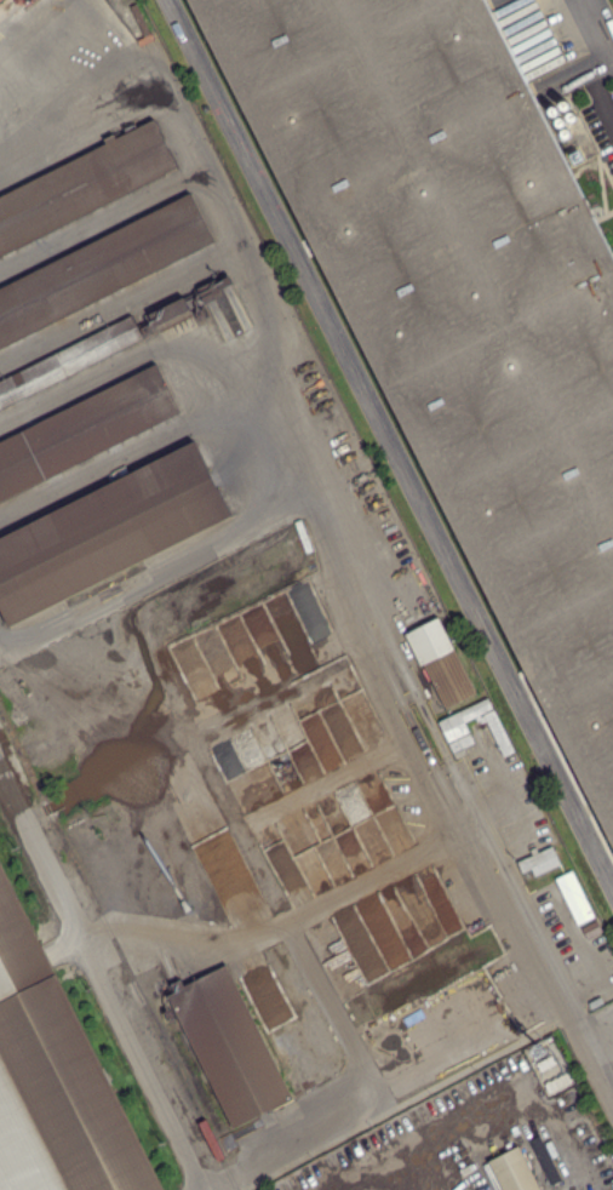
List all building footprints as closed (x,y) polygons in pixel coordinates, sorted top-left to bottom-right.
[(534,98),(612,254),(612,853),(182,0),(484,0),(534,98)] [(127,45),(113,15),(119,12),(133,41),(127,45)] [(179,168),(0,259),(0,198),(155,120),(179,168)] [(216,242),(0,351),(0,289),(191,194),(216,242)] [(206,304),(197,290),(218,280),(225,294),(206,304)] [(156,327),(150,315),(184,298),(190,310),(156,327)] [(143,339),(0,410),(0,382),(132,316),(143,339)] [(181,413),(0,504),(0,444),(157,365),(181,413)] [(11,628),(0,606),(0,539),(194,442),(231,517),(11,628)] [(287,591),(299,614),(308,609),(296,586),(287,591)] [(447,709),(424,664),(454,650),(476,693),(447,709)] [(505,757),(487,721),(482,723),(477,716),(466,722),(471,732),(449,743),(440,722),(488,699),(493,710),(481,716),(494,710),(515,751),(505,757)] [(454,753),(451,744),(471,734),(475,743),(454,753)] [(535,876),(532,869),(522,873),(519,863),(552,846),(561,864),(535,876)] [(13,886),(165,1189),(0,1189),(0,860),(13,886)] [(583,931),(580,925),(579,926),(562,891),(556,879),(573,871),(583,891),(596,917),(594,919),(597,923),(583,931)] [(234,1127),(168,994),(227,965),(293,1098),(234,1127)] [(526,1154),(534,1150),(551,1185),(561,1179),(540,1135),(521,1144),(526,1154)] [(519,1148),(542,1189),(504,1189),(489,1162),(519,1148)]
